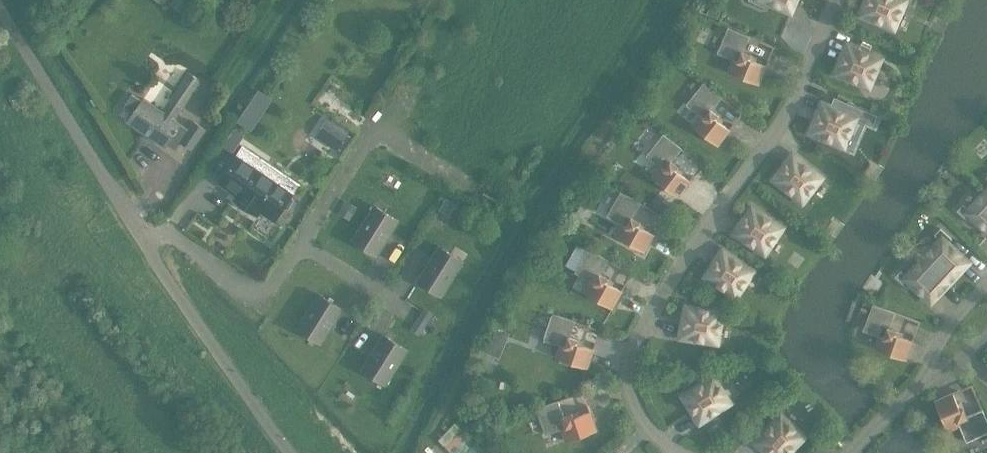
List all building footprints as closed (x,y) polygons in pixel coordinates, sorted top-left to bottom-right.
[(170,5),(181,14),(188,4),(183,0),(174,0),(170,5)] [(790,10),(795,0),(766,0),(790,10)] [(863,14),(893,27),(904,2),(911,5),(913,0),(868,0),(863,14)] [(710,7),(707,13),(719,19),(722,12),(710,7)] [(729,27),(718,53),(733,60),(728,72),(759,85),(775,47),(729,27)] [(849,47),(838,73),(868,85),(879,59),(849,47)] [(169,102),(162,113),(174,121),(181,110),(200,82),(189,74),(169,102)] [(704,83),(687,105),(700,115),(692,125),(718,146),(743,114),(704,83)] [(131,96),(123,109),(132,115),(127,123),(165,149),(168,146),(175,151),(180,143),(192,151),(207,130),(195,122),(188,131),(174,121),(162,113),(143,100),(141,103),(131,96)] [(824,106),(813,132),(843,145),(854,120),(873,128),(878,115),(859,107),(835,97),(830,108),(824,106)] [(329,120),(318,137),(338,150),(349,133),(329,120)] [(235,130),(223,147),(233,154),(245,137),(235,130)] [(664,134),(647,156),(660,166),(652,177),(678,197),(703,165),(664,134)] [(238,155),(220,182),(239,195),(236,200),(258,214),(261,210),(275,220),(283,208),(288,209),(294,200),(291,196),(294,192),(238,155)] [(794,157),(776,180),(802,200),(820,178),(794,157)] [(621,192),(607,216),(622,225),(616,236),(645,252),(665,217),(621,192)] [(957,211),(969,221),(974,216),(986,229),(986,193),(970,211),(963,205),(957,211)] [(657,196),(651,205),(664,215),(671,207),(657,196)] [(447,197),(440,210),(451,216),(458,203),(447,197)] [(582,204),(577,214),(583,217),(589,207),(582,204)] [(345,205),(340,214),(351,220),(356,212),(345,205)] [(375,205),(353,240),(377,255),(399,221),(375,205)] [(753,210),(737,233),(765,252),(780,228),(753,210)] [(942,241),(925,259),(949,281),(967,262),(947,244),(952,239),(941,228),(935,235),(942,241)] [(578,244),(566,265),(576,271),(575,273),(590,281),(584,292),(613,309),(633,273),(589,248),(588,250),(578,244)] [(541,245),(535,257),(543,261),(549,250),(541,245)] [(440,246),(418,281),(442,296),(464,261),(440,246)] [(724,253),(708,277),(736,295),(751,271),(724,253)] [(901,271),(895,277),(907,288),(912,282),(931,300),(949,281),(925,259),(908,277),(901,271)] [(319,294),(297,328),(322,343),(343,309),(319,294)] [(873,305),(863,331),(879,337),(875,349),(906,360),(920,322),(873,305)] [(688,308),(683,336),(716,341),(721,313),(688,308)] [(424,311),(419,319),(428,325),(434,329),(439,321),(433,317),(424,311)] [(553,314),(544,340),(561,346),(557,358),(588,368),(601,330),(553,314)] [(419,319),(413,327),(423,333),(428,325),(419,319)] [(495,336),(494,337),(505,342),(508,335),(503,333),(498,331),(497,330),(495,336)] [(490,334),(484,348),(489,350),(494,337),(495,336),(490,334)] [(384,335),(362,369),(386,384),(408,350),(384,335)] [(713,378),(685,396),(700,420),(728,402),(713,378)] [(935,401),(948,431),(960,426),(967,442),(986,433),(986,419),(972,385),(935,401)] [(584,392),(537,408),(546,435),(562,429),(566,441),(598,430),(584,392)] [(758,441),(771,452),(786,452),(802,437),(781,417),(758,441)] [(457,452),(488,452),(491,449),(455,421),(440,439),(457,452)] [(719,423),(709,429),(716,441),(726,434),(719,423)]
